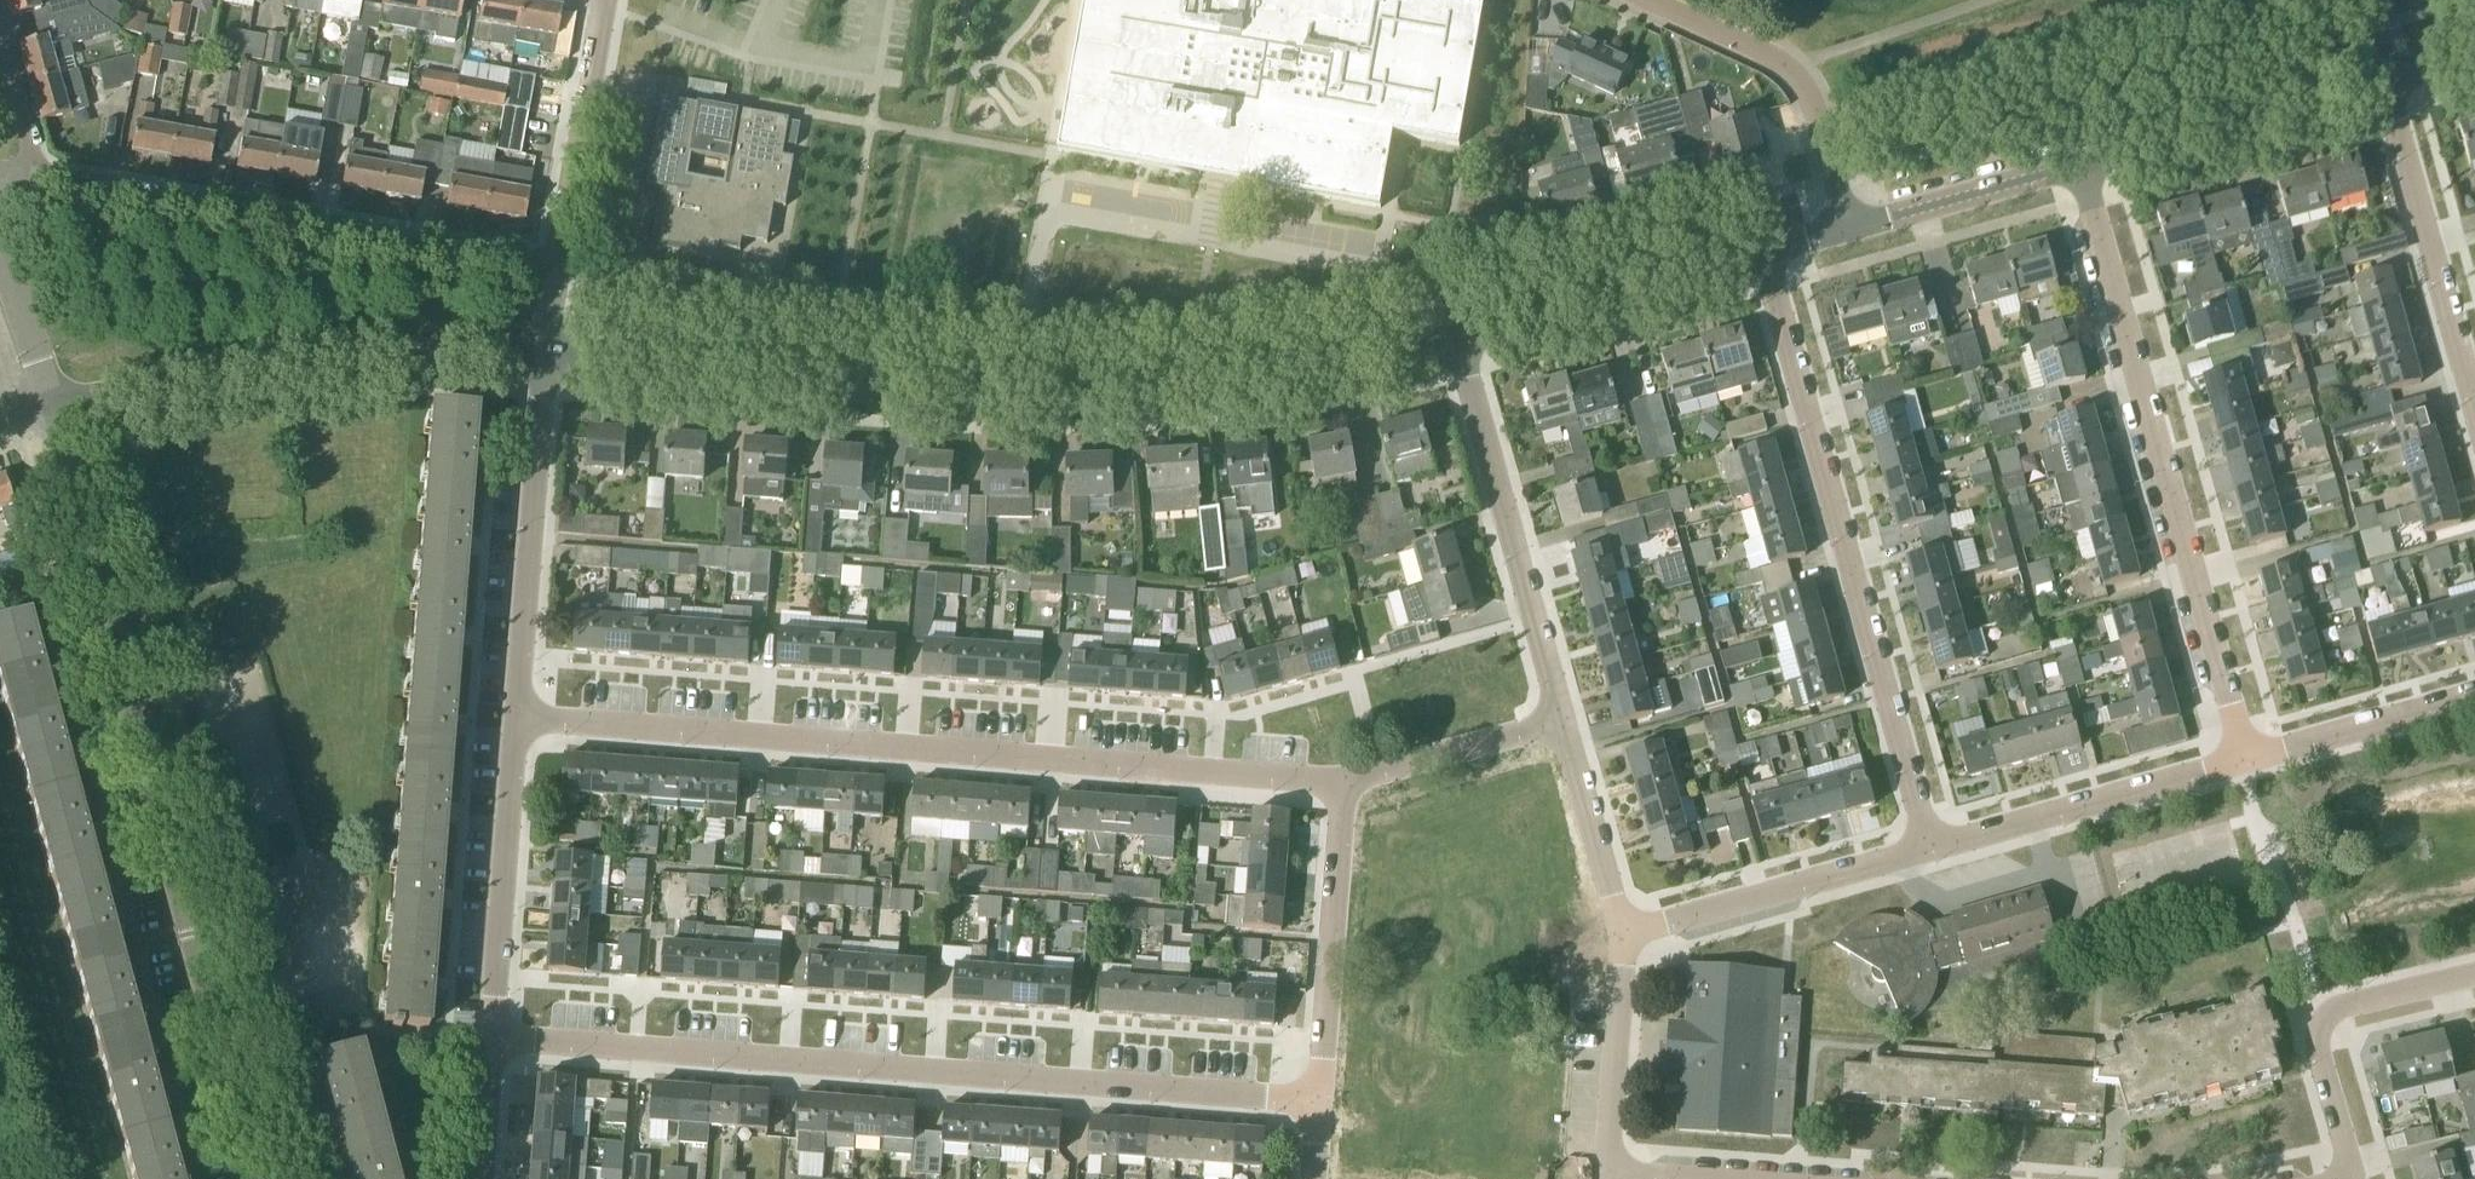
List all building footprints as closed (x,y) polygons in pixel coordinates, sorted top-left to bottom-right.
[(11,17),(58,4),(57,0),(6,0),(11,17)] [(64,17),(87,11),(84,0),(59,0),(64,17)] [(321,0),(282,0),(281,7),(291,8),(290,9),(318,14),(319,14),(321,0)] [(319,14),(359,21),(362,0),(321,0),(319,14)] [(390,26),(416,31),(420,13),(419,12),(421,0),(382,0),(377,24),(390,26)] [(420,13),(439,16),(435,38),(454,42),(462,0),(421,0),(419,12),(420,13)] [(512,49),(521,0),(518,0),(482,0),(477,23),(473,22),(471,34),(475,35),(474,42),(512,49)] [(515,49),(516,43),(539,47),(538,53),(552,56),(561,8),(521,0),(512,49),(515,49)] [(1484,6),(1451,0),(1085,0),(1058,151),(1175,172),(1177,159),(1270,175),(1268,188),(1380,208),(1393,135),(1459,146),(1484,6)] [(167,30),(167,33),(185,36),(186,37),(192,7),(172,4),(167,30)] [(89,11),(66,18),(72,38),(94,32),(95,36),(115,30),(89,11)] [(119,31),(143,35),(144,26),(146,16),(122,12),(119,31)] [(226,55),(233,56),(241,58),(260,61),(265,36),(230,30),(227,48),(226,55)] [(73,58),(69,44),(66,31),(18,45),(29,84),(58,76),(54,63),(73,58)] [(283,36),(266,33),(261,62),(278,65),(283,36)] [(365,36),(349,33),(341,77),(346,78),(357,80),(365,36)] [(1571,67),(1568,74),(1613,95),(1628,62),(1602,50),(1603,47),(1585,38),(1579,50),(1560,41),(1553,58),(1571,67)] [(183,49),(161,44),(160,48),(141,45),(136,74),(157,78),(160,60),(188,65),(190,50),(183,49)] [(133,83),(138,54),(97,64),(104,90),(133,83)] [(384,59),(364,55),(359,79),(378,83),(384,59)] [(460,63),(435,58),(430,87),(454,92),(460,63)] [(242,62),(239,75),(233,109),(249,112),(256,75),(258,65),(242,62)] [(29,84),(40,121),(88,108),(77,70),(58,76),(29,84)] [(505,88),(502,107),(528,112),(534,77),(508,73),(506,88),(505,88)] [(1546,114),(1546,79),(1526,78),(1526,110),(1546,114)] [(495,105),(495,106),(502,107),(505,88),(457,79),(454,98),(495,105)] [(694,80),(690,95),(723,102),(727,87),(694,80)] [(338,125),(345,86),(327,83),(320,122),(338,125)] [(355,128),(362,89),(345,86),(338,125),(355,128)] [(1688,129),(1693,147),(1713,141),(1722,174),(1765,162),(1752,115),(1710,127),(1701,92),(1679,98),(1688,129)] [(429,98),(426,113),(445,117),(449,102),(429,98)] [(1695,156),(1693,147),(1688,129),(1679,98),(1609,118),(1613,132),(1636,125),(1644,151),(1619,158),(1616,146),(1601,151),(1610,179),(1622,175),(1630,200),(1681,185),(1675,162),(1695,156)] [(131,151),(169,158),(174,128),(150,124),(153,105),(139,102),(131,151)] [(741,238),(765,243),(784,154),(771,152),(778,118),(686,102),(684,111),(666,108),(653,184),(647,183),(647,184),(668,188),(658,241),(696,248),(697,244),(740,251),(741,238)] [(454,110),(453,111),(457,119),(464,115),(465,114),(465,113),(461,106),(454,110)] [(520,155),(520,154),(528,112),(502,107),(500,117),(501,117),(495,150),(520,155)] [(174,128),(169,158),(209,165),(218,116),(219,112),(206,109),(205,114),(201,133),(174,128)] [(1578,158),(1583,156),(1600,151),(1592,122),(1566,117),(1578,156),(1578,158)] [(236,170),(274,177),(279,147),(254,143),(257,123),(244,121),(236,170)] [(2461,129),(2471,164),(2474,163),(2474,125),(2461,129)] [(283,127),(279,147),(274,177),(314,183),(323,134),(283,127)] [(445,207),(483,214),(492,165),(458,159),(461,141),(443,138),(442,145),(441,145),(434,186),(448,188),(445,207)] [(341,188),(378,195),(384,166),(386,154),(361,150),(362,142),(350,140),(341,188)] [(422,183),(434,186),(441,145),(416,140),(411,170),(384,166),(378,195),(419,202),(422,183)] [(1556,179),(1554,180),(1540,184),(1541,188),(1539,188),(1549,222),(1597,208),(1588,174),(1583,156),(1578,158),(1578,156),(1552,164),(1556,179)] [(2320,173),(2328,203),(2368,193),(2358,157),(2318,168),(2320,173)] [(492,165),(483,214),(523,221),(532,171),(492,165)] [(2288,219),(2329,208),(2328,203),(2320,173),(2278,185),(2288,219)] [(2209,242),(2250,231),(2240,196),(2226,200),(2224,194),(2197,202),(2209,242)] [(2211,252),(2209,242),(2197,202),(2157,213),(2167,249),(2189,243),(2193,257),(2211,252)] [(2287,283),(2315,275),(2312,262),(2297,266),(2290,241),(2275,245),(2287,283)] [(2378,241),(2340,251),(2344,267),(2382,257),(2378,241)] [(2045,245),(2007,256),(2017,296),(2020,307),(2038,302),(2033,286),(2057,280),(2046,243),(2045,244),(2045,245)] [(2280,284),(2280,285),(2287,283),(2275,245),(2259,250),(2270,287),(2280,284)] [(2017,296),(2007,256),(2006,255),(2005,255),(2006,261),(1968,272),(1967,271),(1966,271),(1976,308),(2017,296)] [(2355,279),(2363,308),(2397,299),(2389,270),(2355,279)] [(2323,294),(2318,274),(2315,275),(2287,283),(2280,285),(2286,304),(2323,294)] [(2183,286),(2188,302),(2225,291),(2221,276),(2183,286)] [(1910,341),(1906,328),(1927,322),(1938,319),(1929,289),(1920,292),(1918,285),(1917,285),(1917,286),(1878,297),(1876,291),(1887,333),(1891,346),(1910,341)] [(1887,333),(1876,291),(1875,291),(1875,292),(1837,303),(1836,302),(1835,303),(1845,340),(1884,329),(1885,334),(1887,333)] [(2225,291),(2188,302),(2191,315),(2186,316),(2196,349),(2234,339),(2226,310),(2230,309),(2225,291)] [(2405,327),(2397,299),(2363,308),(2371,337),(2405,327)] [(2313,323),(2325,319),(2321,308),(2289,317),(2290,320),(2288,320),(2291,329),(2313,323)] [(2029,346),(2066,336),(2062,320),(2025,331),(2029,346)] [(2293,336),(2291,329),(2288,320),(2260,329),(2265,345),(2293,336)] [(2316,334),(2313,323),(2291,329),(2293,336),(2294,336),(2295,340),(2316,334)] [(2413,355),(2405,327),(2371,337),(2378,365),(2413,355)] [(1711,377),(1712,377),(1730,371),(1735,387),(1756,381),(1742,329),(1740,329),(1741,330),(1703,341),(1702,341),(1702,340),(1700,340),(1702,346),(1703,346),(1711,377)] [(1974,332),(1959,336),(1969,374),(1975,373),(1985,370),(1974,332)] [(1959,336),(1943,341),(1953,379),(1962,376),(1969,374),(1959,336)] [(2034,364),(2037,363),(2046,391),(2085,381),(2075,347),(2070,349),(2066,336),(2029,346),(2034,364)] [(1712,377),(1711,377),(1703,346),(1702,346),(1663,357),(1663,356),(1661,357),(1672,394),(1676,406),(1717,395),(1712,377)] [(2203,377),(2211,406),(2246,396),(2260,392),(2247,350),(2212,360),(2216,374),(2203,377)] [(2421,383),(2413,355),(2378,365),(2385,389),(2386,393),(2390,392),(2421,383)] [(2314,370),(2317,381),(2338,376),(2335,364),(2314,370)] [(2283,374),(2286,385),(2307,379),(2304,368),(2283,374)] [(1607,373),(1594,377),(1592,372),(1567,379),(1566,378),(1578,420),(1619,408),(1608,371),(1607,372),(1607,373)] [(1969,374),(1962,376),(1971,406),(1982,403),(1983,402),(1975,373),(1969,374)] [(1903,392),(1899,376),(1862,387),(1866,402),(1903,392)] [(2338,376),(2317,381),(2320,393),(2341,387),(2338,376)] [(1578,420),(1566,378),(1565,378),(1565,379),(1527,390),(1527,389),(1525,390),(1535,427),(1536,427),(1538,435),(1579,423),(1578,420)] [(2307,379),(2286,385),(2289,396),(2310,391),(2307,379)] [(2367,414),(2394,406),(2390,392),(2386,393),(2385,389),(2362,395),(2367,414)] [(1869,416),(1901,407),(1907,406),(1903,392),(1866,402),(1869,416)] [(1984,408),(1985,415),(1988,423),(2017,415),(2033,410),(2028,395),(1984,408)] [(2211,406),(2219,434),(2254,425),(2246,396),(2211,406)] [(2346,435),(2361,430),(2394,421),(2428,411),(2424,398),(2394,406),(2367,414),(2357,417),(2342,421),(2346,435)] [(1985,415),(1984,408),(1982,403),(1961,409),(1964,421),(1985,415)] [(469,499),(471,469),(473,449),(476,411),(431,407),(424,496),(469,499)] [(1874,446),(1910,436),(1901,407),(1869,416),(1866,417),(1874,446)] [(2065,447),(2100,437),(2092,409),(2057,418),(2065,447)] [(2394,421),(2398,436),(2376,442),(2380,456),(2402,449),(2437,440),(2429,411),(2428,411),(2394,421)] [(1697,430),(1713,442),(1724,427),(1708,415),(1697,430)] [(1985,415),(1964,421),(1967,432),(1988,426),(1988,423),(1985,415)] [(1988,423),(1988,426),(1993,440),(2022,432),(2017,415),(1988,423)] [(1725,426),(1727,432),(1729,441),(1767,431),(1762,416),(1725,426)] [(1380,428),(1391,466),(1397,484),(1436,473),(1420,417),(1380,428)] [(1666,418),(1651,422),(1661,460),(1673,456),(1677,455),(1666,418)] [(1651,422),(1635,427),(1646,464),(1661,460),(1651,422)] [(2299,430),(2302,441),(2323,435),(2320,424),(2299,430)] [(2262,453),(2254,425),(2219,434),(2227,462),(2262,453)] [(591,430),(590,440),(588,467),(624,469),(627,433),(591,430)] [(1309,439),(1315,472),(1317,483),(1341,478),(1344,493),(1358,490),(1347,432),(1309,439)] [(2323,435),(2302,441),(2305,452),(2326,446),(2323,435)] [(704,479),(706,454),(707,439),(668,436),(665,476),(704,479)] [(1874,446),(1882,474),(1917,464),(1910,436),(1874,446)] [(2048,481),(2073,475),(2108,465),(2100,437),(2065,447),(2041,453),(2048,481)] [(743,499),(761,500),(763,480),(784,482),(788,445),(784,445),(785,439),(769,438),(768,443),(748,442),(743,499)] [(2402,449),(2406,464),(2410,477),(2444,468),(2437,440),(2402,449)] [(1724,473),(1728,487),(1781,472),(1773,443),(1730,456),(1734,470),(1724,473)] [(1218,503),(1219,508),(1226,570),(1227,583),(1248,577),(1247,566),(1242,522),(1240,522),(1239,512),(1253,510),(1250,487),(1270,484),(1266,445),(1227,449),(1231,489),(1235,489),(1237,501),(1218,503)] [(2262,453),(2227,462),(2235,490),(2269,480),(2266,467),(2285,461),(2281,447),(2262,453)] [(828,448),(823,506),(842,507),(842,500),(872,502),(875,476),(862,475),(864,451),(828,448)] [(1996,454),(1999,466),(2020,460),(2017,449),(1996,454)] [(1201,510),(1199,488),(1196,452),(1149,456),(1152,492),(1155,515),(1198,512),(1198,510),(1201,510)] [(1595,469),(1595,468),(1591,453),(1552,464),(1557,480),(1595,469)] [(904,511),(926,513),(927,495),(949,496),(952,458),(909,455),(904,511)] [(1135,509),(1133,479),(1132,461),(1130,461),(1130,462),(1112,462),(1112,457),(1068,459),(1069,498),(1071,498),(1072,524),(1089,523),(1089,497),(1112,497),(1112,503),(1133,503),(1134,509),(1135,509)] [(988,497),(989,517),(1033,517),(1033,497),(1028,496),(1028,459),(987,459),(987,497),(988,497)] [(2023,471),(2020,460),(1999,466),(2002,477),(2023,471)] [(2364,473),(2361,461),(2341,467),(2345,478),(2364,473)] [(1968,467),(1971,479),(1991,473),(1988,462),(1968,467)] [(1925,492),(1917,464),(1882,474),(1890,502),(1925,492)] [(2073,475),(2081,503),(2116,494),(2108,465),(2073,475)] [(2444,468),(2410,477),(2418,506),(2452,496),(2444,468)] [(1557,480),(1560,493),(1554,494),(1564,527),(1604,517),(1596,488),(1600,487),(1595,469),(1557,480)] [(1789,500),(1781,472),(1728,487),(1732,501),(1751,496),(1755,509),(1789,500)] [(1991,473),(1971,479),(1974,490),(1995,484),(1991,473)] [(0,477),(0,510),(5,527),(18,523),(12,504),(13,504),(4,476),(0,477)] [(666,509),(667,478),(649,477),(649,508),(666,509)] [(2269,480),(2235,490),(2243,518),(2277,508),(2269,480)] [(2318,497),(2338,491),(2335,480),(2318,485),(2314,486),(2318,497)] [(1898,530),(1947,516),(1948,516),(1943,501),(1951,498),(1947,485),(1925,492),(1890,502),(1898,530)] [(1689,499),(1686,488),(1666,493),(1669,505),(1689,499)] [(1379,497),(1387,539),(1391,538),(1424,530),(1420,511),(1405,515),(1399,491),(1379,497)] [(2338,491),(2318,497),(2321,508),(2342,502),(2338,491)] [(2081,503),(2065,508),(2072,535),(2124,521),(2116,494),(2081,503)] [(1637,503),(1642,522),(1670,514),(1665,495),(1637,503)] [(462,587),(469,499),(424,496),(417,584),(462,587)] [(2377,516),(2356,522),(2367,562),(2396,554),(2389,530),(2422,520),(2426,533),(2460,524),(2452,496),(2418,506),(2377,516)] [(1352,502),(1360,547),(1387,539),(1379,497),(1352,502)] [(1689,499),(1669,505),(1672,515),(1692,510),(1689,499)] [(1797,528),(1789,500),(1755,509),(1763,537),(1797,528)] [(2015,522),(2035,516),(2032,504),(2030,505),(2013,509),(2012,510),(2015,522)] [(2356,522),(2377,516),(2374,505),(2353,511),(2356,522)] [(731,549),(740,550),(741,537),(744,510),(725,508),(722,548),(731,549)] [(1205,573),(1226,570),(1219,508),(1201,510),(1198,510),(1198,512),(1205,573)] [(2277,508),(2243,518),(2251,546),(2285,537),(2277,508)] [(643,540),(663,542),(665,511),(645,509),(643,540)] [(1970,510),(1948,516),(1952,530),(1974,524),(1970,510)] [(1642,522),(1646,537),(1674,528),(1670,514),(1642,522)] [(582,535),(607,537),(618,538),(620,519),(584,516),(582,535)] [(2015,522),(2018,533),(2038,528),(2035,516),(2015,522)] [(909,522),(884,520),(881,560),(928,563),(930,545),(907,544),(909,522)] [(804,554),(816,555),(820,556),(823,523),(805,521),(801,554),(804,554)] [(2124,521),(2072,535),(2073,536),(2089,532),(2097,559),(2131,549),(2124,521)] [(1805,556),(1797,528),(1763,537),(1770,566),(1805,556)] [(985,568),(986,530),(967,529),(966,567),(985,568)] [(1071,529),(1052,529),(1052,573),(1071,574),(1071,529)] [(1414,547),(1424,585),(1464,575),(1453,536),(1414,547)] [(1387,539),(1360,547),(1365,563),(1395,555),(1391,538),(1387,539)] [(2352,539),(2331,545),(2334,556),(2355,551),(2352,539)] [(1693,558),(1714,552),(1710,540),(1689,546),(1693,558)] [(1663,561),(1682,555),(1679,543),(1659,549),(1663,561)] [(1963,573),(1955,544),(1906,558),(1914,587),(1949,577),(1963,573)] [(1572,555),(1580,584),(1615,575),(1615,574),(1606,545),(1572,555)] [(731,549),(722,548),(699,546),(698,556),(697,567),(730,569),(731,549)] [(582,547),(580,568),(609,570),(611,549),(601,549),(582,547)] [(1991,552),(1994,564),(2016,558),(2013,547),(2011,548),(1997,551),(1991,552)] [(2448,548),(2437,551),(2442,571),(2454,568),(2448,548)] [(611,549),(609,570),(620,571),(622,550),(611,549)] [(770,554),(740,550),(731,549),(730,569),(769,573),(770,554)] [(2131,549),(2097,559),(2105,587),(2139,578),(2131,549)] [(2431,574),(2442,571),(2437,551),(2425,554),(2431,574)] [(1717,563),(1714,552),(1693,558),(1696,569),(1717,563)] [(669,554),(657,553),(656,574),(668,575),(669,554)] [(681,555),(669,554),(668,575),(679,576),(681,555)] [(802,575),(814,576),(816,555),(804,554),(802,575)] [(698,556),(689,555),(688,577),(696,577),(697,567),(698,556)] [(825,577),(827,557),(820,556),(816,555),(814,576),(825,577)] [(1663,561),(1670,589),(1690,584),(1682,555),(1663,561)] [(2016,558),(1994,564),(1997,575),(2019,569),(2016,558)] [(2031,579),(2052,573),(2048,560),(2027,566),(2031,579)] [(2381,565),(2387,587),(2398,584),(2392,562),(2381,565)] [(2259,574),(2267,603),(2301,593),(2293,564),(2259,574)] [(1287,588),(1285,588),(1291,608),(1304,604),(1293,565),(1282,568),(1287,588)] [(2331,573),(2334,584),(2354,578),(2353,575),(2361,572),(2359,565),(2331,573)] [(2381,565),(2369,569),(2375,590),(2387,587),(2381,565)] [(5,574),(0,575),(0,591),(0,592),(33,583),(29,567),(5,574)] [(859,590),(871,591),(873,569),(861,568),(859,590)] [(1287,588),(1282,568),(1252,576),(1255,585),(1259,596),(1285,588),(1287,588)] [(883,592),(884,570),(873,569),(871,591),(883,592)] [(1018,592),(1019,570),(1007,569),(1006,592),(1018,592)] [(1019,570),(1018,592),(1030,593),(1030,591),(1031,573),(1031,571),(1019,570)] [(1588,612),(1634,599),(1627,571),(1615,574),(1615,575),(1580,584),(1588,612)] [(919,573),(916,612),(935,613),(937,594),(959,596),(959,597),(961,576),(919,573)] [(2031,579),(2034,589),(2051,583),(2054,583),(2052,573),(2031,579)] [(1424,585),(1425,586),(1399,593),(1409,626),(1434,619),(1435,624),(1475,613),(1464,575),(1424,585)] [(972,577),(961,576),(959,597),(970,598),(972,577)] [(1095,576),(1095,579),(1094,591),(1094,598),(1105,599),(1107,577),(1095,576)] [(1134,611),(1136,579),(1107,577),(1105,599),(1106,599),(1105,611),(1133,613),(1133,611),(1134,611)] [(1957,605),(1949,577),(1914,587),(1922,615),(1957,605)] [(2274,630),(2309,620),(2306,607),(2339,598),(2338,596),(2358,590),(2354,578),(2334,584),(2301,593),(2267,603),(2274,630)] [(1136,589),(1137,580),(1137,579),(1136,579),(1134,611),(1163,613),(1164,591),(1136,589)] [(417,584),(410,671),(455,675),(462,587),(417,584)] [(1813,584),(1778,594),(1786,622),(1821,612),(1813,584)] [(1259,597),(1259,596),(1255,585),(1245,588),(1245,587),(1229,592),(1234,614),(1246,610),(1242,601),(1248,599),(1248,600),(1259,597)] [(1228,589),(1214,591),(1218,602),(1223,617),(1234,614),(1229,592),(1228,589)] [(1164,591),(1163,613),(1162,624),(1174,625),(1177,592),(1164,591)] [(1391,593),(1381,596),(1389,632),(1399,629),(1391,593)] [(603,653),(633,655),(635,620),(622,619),(624,598),(607,597),(607,603),(603,653)] [(2390,601),(2396,621),(2406,655),(2433,647),(2424,613),(2412,616),(2406,597),(2390,601)] [(2462,640),(2474,636),(2474,598),(2452,605),(2462,640)] [(1634,599),(1588,612),(1596,640),(1630,630),(1623,603),(1635,600),(1634,599)] [(1698,611),(1698,610),(1695,599),(1674,605),(1677,617),(1678,617),(1698,611)] [(578,600),(574,651),(603,653),(607,603),(602,602),(578,600)] [(633,655),(661,657),(666,601),(650,600),(648,621),(635,620),(633,655)] [(666,601),(661,657),(690,660),(693,625),(680,624),(681,602),(666,601)] [(2029,602),(2014,606),(2007,608),(2010,619),(2032,613),(2029,602)] [(1930,643),(1965,633),(1957,605),(1922,615),(1930,643)] [(2113,615),(2121,644),(2155,634),(2147,605),(2113,615)] [(2452,605),(2424,613),(2433,647),(2462,640),(2452,605)] [(1698,611),(1678,617),(1682,628),(1703,621),(1699,610),(1698,610),(1698,611)] [(1829,641),(1821,612),(1786,622),(1794,651),(1829,641)] [(2035,625),(2032,613),(2010,619),(2014,631),(2035,625)] [(7,714),(51,702),(28,616),(0,623),(0,687),(7,714)] [(2274,630),(2282,659),(2317,649),(2309,620),(2274,630)] [(2406,655),(2396,621),(2367,629),(2377,663),(2406,655)] [(690,660),(720,662),(722,627),(693,625),(690,660)] [(1312,677),(1301,637),(1298,626),(1270,634),(1274,650),(1284,685),(1312,677)] [(2337,631),(2340,643),(2360,637),(2357,626),(2337,631)] [(722,627),(720,662),(749,664),(752,629),(722,627)] [(1734,627),(1713,633),(1716,643),(1734,637),(1737,636),(1734,627)] [(1391,655),(1421,646),(1417,629),(1386,638),(1391,655)] [(1638,658),(1630,630),(1596,640),(1603,668),(1638,658)] [(777,666),(807,669),(810,633),(780,631),(777,666)] [(1043,634),(1039,633),(1015,631),(1013,649),(1011,684),(1040,687),(1043,651),(1042,651),(1043,634)] [(838,636),(810,633),(807,669),(835,671),(838,636)] [(1313,633),(1301,637),(1312,677),(1340,669),(1331,634),(1314,639),(1313,633)] [(1930,643),(1938,671),(1973,661),(1965,633),(1930,643)] [(1098,691),(1127,693),(1130,658),(1131,658),(1132,636),(1102,634),(1102,638),(1098,691)] [(2124,657),(2128,671),(2163,661),(2155,634),(2121,644),(2102,649),(2106,662),(2124,657)] [(835,671),(865,673),(867,638),(838,636),(835,671)] [(1069,689),(1098,691),(1102,638),(1073,636),(1072,653),(1069,689)] [(2360,637),(2340,643),(2343,654),(2363,649),(2360,637)] [(865,673),(894,675),(898,640),(867,638),(865,673)] [(1228,701),(1256,693),(1246,658),(1247,658),(1242,640),(1213,648),(1218,666),(1228,701)] [(1837,669),(1829,641),(1794,651),(1777,656),(1784,683),(1787,682),(1802,678),(1802,679),(1837,669)] [(923,678),(953,680),(956,645),(927,642),(926,642),(926,644),(923,678)] [(953,680),(982,682),(985,647),(956,645),(953,680)] [(1720,655),(1724,670),(1761,660),(1757,645),(1720,655)] [(2057,662),(2077,656),(2078,656),(2075,645),(2054,651),(2057,662)] [(1013,649),(985,647),(982,682),(1011,684),(1013,649)] [(2317,649),(2282,659),(2290,687),(2325,678),(2317,649)] [(1256,693),(1284,685),(1274,650),(1247,658),(1246,658),(1256,693)] [(1714,666),(1711,655),(1690,661),(1693,673),(1714,666)] [(2085,684),(2077,656),(2057,662),(2065,689),(2085,684)] [(1127,693),(1157,696),(1160,660),(1131,658),(1130,658),(1127,693)] [(1603,668),(1611,696),(1646,686),(1638,658),(1603,668)] [(1160,660),(1157,696),(1186,698),(1189,662),(1160,660)] [(2128,671),(2136,699),(2171,689),(2163,661),(2128,671)] [(2034,686),(2035,685),(2044,683),(2038,663),(2028,666),(2034,686)] [(1714,666),(1693,673),(1700,696),(1697,697),(1701,709),(1725,702),(1714,666)] [(2034,686),(2028,666),(2017,669),(2027,705),(2025,705),(2030,724),(2016,727),(2025,762),(2053,754),(2038,702),(2039,702),(2035,685),(2034,686)] [(1845,697),(1837,669),(1802,679),(1802,678),(1787,682),(1795,711),(1845,697)] [(449,762),(455,675),(410,671),(403,759),(449,762)] [(1766,677),(1729,687),(1733,699),(1769,688),(1766,677)] [(1973,681),(1979,701),(1989,698),(1983,678),(1973,681)] [(1646,686),(1611,696),(1619,724),(1654,715),(1654,714),(1673,709),(1665,681),(1646,686)] [(1973,681),(1960,685),(1966,705),(1979,701),(1973,681)] [(1772,687),(1769,688),(1733,699),(1736,710),(1775,698),(1772,687)] [(2136,699),(2104,708),(2082,714),(2086,729),(2110,722),(2140,714),(2144,727),(2123,733),(2130,758),(2167,747),(2160,724),(2179,719),(2171,689),(2136,699)] [(2081,746),(2072,712),(2067,694),(2039,702),(2038,702),(2053,754),(2081,746)] [(2082,714),(2104,708),(2101,697),(2079,703),(2082,714)] [(51,702),(7,714),(30,799),(74,787),(51,702)] [(1709,732),(1716,754),(1737,748),(1738,747),(1727,712),(1703,719),(1707,732),(1709,732)] [(1833,720),(1821,724),(1827,744),(1839,741),(1833,720)] [(1827,744),(1821,724),(1810,727),(1816,748),(1827,744)] [(2025,762),(2016,727),(1988,735),(1998,770),(2025,762)] [(1765,739),(1771,760),(1783,756),(1777,735),(1765,739)] [(1968,778),(1998,770),(1988,735),(1958,744),(1968,778)] [(1743,769),(1761,763),(1755,742),(1738,747),(1737,748),(1741,764),(1743,769)] [(1635,781),(1669,771),(1661,743),(1627,752),(1635,781)] [(1741,764),(1737,748),(1716,754),(1721,770),(1741,764)] [(566,800),(588,801),(588,795),(592,795),(595,759),(565,757),(563,793),(566,793),(566,800)] [(396,847),(397,847),(442,851),(449,762),(426,761),(403,759),(396,847)] [(624,761),(595,759),(592,795),(621,797),(624,761)] [(653,763),(624,761),(621,797),(650,800),(653,763)] [(653,763),(650,800),(679,802),(682,766),(653,763)] [(682,766),(679,802),(708,804),(711,768),(682,766)] [(711,768),(708,804),(707,818),(736,820),(737,807),(740,770),(711,768)] [(1865,770),(1864,770),(1836,778),(1846,813),(1875,804),(1865,770)] [(1635,781),(1643,809),(1677,799),(1669,771),(1635,781)] [(798,775),(769,772),(766,809),(796,811),(798,775)] [(1806,772),(1777,780),(1790,828),(1819,820),(1809,785),(1806,772)] [(798,775),(796,811),(825,814),(828,777),(798,775)] [(828,777),(825,814),(839,815),(838,834),(853,835),(854,816),(857,779),(828,777)] [(1819,820),(1846,813),(1836,778),(1809,785),(1819,820)] [(857,779),(854,816),(883,818),(886,781),(857,779)] [(1762,836),(1790,828),(1777,780),(1748,788),(1762,836)] [(944,786),(915,784),(912,820),(942,823),(944,786)] [(944,786),(942,823),(971,825),(974,789),(944,786)] [(74,787),(30,799),(53,884),(97,872),(74,787)] [(999,827),(1002,791),(974,789),(971,825),(999,827)] [(1002,791),(999,827),(1029,830),(1032,793),(1002,791)] [(1087,834),(1090,798),(1061,795),(1057,832),(1087,834)] [(1116,836),(1119,800),(1090,798),(1087,834),(1085,855),(1114,857),(1116,836)] [(1677,799),(1643,809),(1651,837),(1685,827),(1677,799)] [(1725,816),(1744,810),(1741,799),(1721,805),(1725,816)] [(1145,839),(1148,802),(1119,800),(1116,836),(1145,839)] [(1173,860),(1178,805),(1148,802),(1145,839),(1144,857),(1173,860)] [(1290,813),(1254,810),(1253,825),(1234,824),(1233,838),(1252,840),(1288,843),(1290,813)] [(1733,845),(1752,839),(1744,810),(1725,816),(1728,828),(1733,845)] [(576,843),(588,844),(590,823),(578,822),(576,843)] [(1702,853),(1710,851),(1701,822),(1685,827),(1651,837),(1659,865),(1678,860),(1702,853)] [(602,824),(590,823),(588,844),(600,845),(602,824)] [(1199,836),(1222,838),(1222,826),(1200,824),(1199,836)] [(648,827),(636,826),(634,847),(646,848),(648,827)] [(648,827),(646,848),(658,849),(660,828),(648,827)] [(1199,836),(1198,848),(1210,849),(1221,849),(1222,838),(1199,836)] [(939,857),(938,873),(936,894),(948,895),(952,840),(940,839),(939,857)] [(1252,840),(1250,869),(1286,872),(1288,843),(1252,840)] [(704,846),(692,845),(691,866),(703,867),(704,846)] [(704,846),(703,867),(715,868),(716,847),(704,846)] [(435,939),(442,851),(397,847),(396,847),(390,935),(435,939)] [(994,889),(1038,892),(1041,851),(1025,850),(1023,881),(1007,880),(1008,868),(996,867),(994,889)] [(779,873),(791,873),(792,852),(781,851),(779,873)] [(1082,895),(1084,875),(1058,873),(1060,852),(1041,851),(1038,892),(1082,895)] [(792,852),(791,873),(803,874),(805,853),(792,852)] [(558,854),(556,883),(592,885),(594,856),(558,854)] [(822,854),(821,864),(820,875),(833,876),(834,855),(822,854)] [(838,877),(849,877),(851,856),(839,856),(838,877)] [(851,856),(849,877),(861,878),(863,857),(851,856)] [(764,863),(752,862),(751,871),(764,872),(764,863)] [(996,867),(984,867),(983,889),(994,889),(996,867)] [(1250,869),(1248,897),(1248,898),(1284,901),(1286,872),(1250,869)] [(53,884),(75,967),(120,957),(97,872),(53,884)] [(936,894),(938,873),(926,872),(925,882),(925,892),(925,894),(936,894)] [(701,876),(688,874),(686,896),(699,897),(701,876)] [(1084,875),(1082,895),(1094,896),(1095,885),(1096,876),(1084,875)] [(625,876),(624,888),(646,889),(646,878),(625,876)] [(701,876),(699,897),(709,898),(710,889),(711,876),(701,876)] [(1112,886),(1111,897),(1140,899),(1142,880),(1113,878),(1112,886)] [(756,902),(758,880),(746,879),(744,901),(756,902)] [(758,880),(756,902),(801,905),(803,883),(758,880)] [(1142,880),(1140,899),(1152,900),(1154,880),(1142,880)] [(1196,882),(1195,894),(1216,896),(1217,884),(1207,883),(1196,882)] [(554,912),(589,914),(592,885),(556,883),(554,912)] [(846,886),(827,885),(825,907),(844,908),(846,886)] [(846,886),(844,908),(856,909),(858,887),(846,886)] [(646,889),(624,888),(622,915),(642,916),(643,902),(645,902),(646,889)] [(1936,984),(1937,971),(2054,937),(2040,889),(1952,915),(1954,921),(1930,928),(1925,926),(1915,916),(1909,913),(1905,911),(1905,912),(1907,913),(1903,920),(1887,916),(1871,917),(1856,922),(1843,932),(1833,944),(1834,945),(1836,944),(1849,952),(1849,953),(1850,953),(1854,948),(1859,943),(1875,964),(1873,967),(1871,973),(1874,979),(1879,982),(1885,982),(1887,980),(1903,1002),(1895,1006),(1896,1007),(1897,1007),(1903,1022),(1902,1023),(1902,1024),(1910,1020),(1922,1010),(1930,999),(1936,984)] [(903,892),(891,891),(890,912),(901,912),(903,892)] [(903,892),(901,912),(913,913),(915,893),(903,892)] [(1216,896),(1195,894),(1194,905),(1215,907),(1216,896)] [(991,897),(979,896),(978,918),(989,919),(991,897)] [(1282,931),(1284,901),(1248,898),(1248,897),(1230,896),(1227,927),(1282,931)] [(991,897),(989,919),(1001,920),(1003,898),(991,897)] [(1048,902),(1037,901),(1036,922),(1047,923),(1048,902)] [(1048,902),(1047,923),(1059,924),(1060,902),(1048,902)] [(1125,907),(1123,929),(1133,930),(1135,931),(1137,908),(1125,907)] [(1137,908),(1135,931),(1147,932),(1149,909),(1137,908)] [(1184,912),(1165,911),(1164,926),(1183,927),(1184,912)] [(554,912),(551,941),(587,944),(589,914),(554,912)] [(662,979),(684,981),(688,923),(679,922),(677,944),(665,943),(662,979)] [(720,984),(725,929),(704,927),(704,924),(688,923),(684,981),(720,984)] [(720,984),(750,986),(753,950),(752,950),(754,931),(725,929),(720,984)] [(619,946),(640,947),(641,936),(620,934),(619,946)] [(429,1020),(435,939),(390,935),(383,1023),(383,1024),(391,1024),(391,1029),(400,1029),(401,1025),(428,1027),(429,1020)] [(1193,935),(1191,957),(1204,958),(1205,936),(1193,935)] [(811,954),(808,990),(837,993),(840,957),(842,939),(813,937),(811,954)] [(1233,946),(1234,938),(1222,937),(1221,945),(1233,946)] [(1239,939),(1239,946),(1238,960),(1249,961),(1251,939),(1239,939)] [(1251,939),(1249,961),(1261,962),(1261,952),(1262,940),(1251,939)] [(549,971),(585,973),(587,944),(551,941),(549,971)] [(640,947),(619,946),(618,958),(623,958),(621,976),(638,977),(640,947)] [(956,965),(954,1001),(983,1004),(986,967),(987,947),(973,946),(972,966),(956,965)] [(750,986),(779,988),(782,952),(753,950),(750,986)] [(120,957),(75,967),(99,1054),(143,1042),(120,957)] [(866,995),(869,959),(840,957),(837,993),(866,995)] [(895,997),(898,961),(869,959),(866,995),(895,997)] [(895,997),(925,999),(928,963),(898,961),(895,997)] [(1157,1017),(1161,964),(1133,962),(1131,979),(1129,1015),(1157,1017)] [(1187,1019),(1189,983),(1191,966),(1161,964),(1157,1017),(1187,1019)] [(1792,1138),(1795,1095),(1802,998),(1781,997),(1782,972),(1691,966),(1687,1024),(1670,1023),(1667,1067),(1684,1068),(1679,1131),(1771,1137),(1771,1136),(1792,1138)] [(986,967),(983,1004),(1012,1006),(1015,970),(986,967)] [(1015,970),(1012,1006),(1041,1008),(1043,972),(1015,970)] [(1043,972),(1041,1008),(1071,1010),(1073,974),(1043,972)] [(1100,1013),(1129,1015),(1131,979),(1102,977),(1100,1013)] [(1215,1021),(1218,986),(1189,983),(1187,1019),(1215,1021)] [(1245,1024),(1247,988),(1218,986),(1215,1021),(1245,1024)] [(1274,1026),(1277,990),(1247,988),(1245,1024),(1274,1026)] [(2281,1042),(2266,990),(2230,1000),(2233,1010),(2224,1013),(2223,1009),(2174,1022),(2172,1017),(2121,1031),(2125,1044),(2098,1051),(2096,1041),(2012,1035),(2009,1066),(1995,1065),(1996,1053),(1899,1046),(1899,1054),(1871,1052),(1870,1067),(1843,1065),(1841,1102),(1999,1114),(1999,1110),(2103,1118),(2104,1105),(2125,1106),(2128,1115),(2178,1102),(2180,1108),(2282,1078),(2272,1045),(2281,1042)] [(2412,1042),(2423,1087),(2454,1080),(2451,1067),(2452,1066),(2450,1057),(2449,1057),(2443,1035),(2412,1042)] [(143,1042),(99,1054),(122,1139),(166,1127),(143,1042)] [(2393,1094),(2393,1095),(2423,1087),(2412,1042),(2382,1050),(2387,1072),(2373,1076),(2378,1098),(2393,1094)] [(317,1059),(327,1096),(330,1108),(340,1145),(384,1133),(372,1091),(364,1060),(361,1047),(317,1059)] [(607,1100),(606,1111),(628,1113),(629,1102),(611,1101),(612,1083),(577,1080),(541,1077),(539,1106),(574,1109),(575,1098),(607,1100)] [(684,1088),(654,1085),(651,1122),(680,1124),(684,1088)] [(680,1124),(679,1144),(707,1146),(709,1126),(712,1090),(684,1088),(680,1124)] [(712,1090),(709,1126),(738,1128),(741,1092),(712,1090)] [(738,1128),(752,1130),(768,1131),(771,1094),(741,1092),(738,1128)] [(829,1099),(799,1097),(797,1133),(799,1133),(798,1153),(824,1155),(825,1148),(826,1148),(829,1099)] [(2458,1136),(2474,1132),(2474,1097),(2462,1100),(2470,1133),(2458,1136)] [(841,1136),(855,1137),(858,1101),(829,1099),(826,1148),(840,1149),(841,1136)] [(886,1103),(858,1101),(855,1137),(884,1140),(886,1103)] [(915,1132),(917,1106),(886,1103),(884,1140),(885,1140),(884,1154),(911,1156),(910,1174),(926,1175),(929,1133),(915,1132)] [(574,1109),(539,1106),(536,1135),(572,1138),(574,1109)] [(972,1146),(975,1110),(945,1108),(943,1134),(929,1133),(926,1175),(927,1175),(939,1176),(941,1176),(944,1144),(972,1146)] [(1000,1159),(1001,1148),(1004,1112),(975,1110),(972,1146),(973,1146),(972,1157),(1000,1159)] [(628,1113),(606,1111),(605,1123),(609,1123),(608,1141),(625,1142),(626,1125),(627,1125),(628,1113)] [(1004,1112),(1001,1148),(1031,1151),(1033,1114),(1004,1112)] [(1033,1114),(1031,1151),(1060,1153),(1063,1117),(1033,1114)] [(1089,1155),(1103,1156),(1101,1176),(1117,1177),(1118,1157),(1120,1121),(1091,1119),(1089,1155)] [(1118,1157),(1147,1160),(1150,1123),(1120,1121),(1118,1157)] [(1147,1160),(1176,1162),(1178,1126),(1150,1123),(1147,1160)] [(1178,1126),(1176,1162),(1205,1164),(1207,1128),(1178,1126)] [(2432,1126),(2427,1128),(2404,1134),(2407,1147),(2435,1140),(2432,1126)] [(122,1139),(132,1178),(180,1178),(166,1127),(122,1139)] [(1236,1130),(1207,1128),(1205,1164),(1234,1166),(1236,1130)] [(1263,1168),(1266,1132),(1236,1130),(1234,1166),(1263,1168)] [(2458,1136),(2461,1150),(2474,1147),(2474,1132),(2458,1136)] [(340,1145),(349,1178),(396,1178),(384,1133),(340,1145)] [(536,1135),(534,1164),(570,1167),(577,1167),(578,1152),(571,1151),(572,1138),(536,1135)] [(605,1142),(603,1169),(622,1171),(625,1142),(608,1141),(608,1142),(605,1142)] [(2417,1178),(2471,1178),(2472,1178),(2464,1153),(2452,1156),(2451,1153),(2413,1164),(2417,1178)] [(633,1154),(631,1178),(650,1178),(652,1156),(633,1154)] [(534,1164),(533,1178),(569,1178),(570,1167),(534,1164)] [(676,1168),(666,1168),(665,1178),(675,1178),(676,1168)] [(675,1178),(688,1178),(689,1169),(676,1168),(675,1178)] [(603,1169),(601,1169),(601,1178),(622,1178),(622,1171),(603,1169)]
